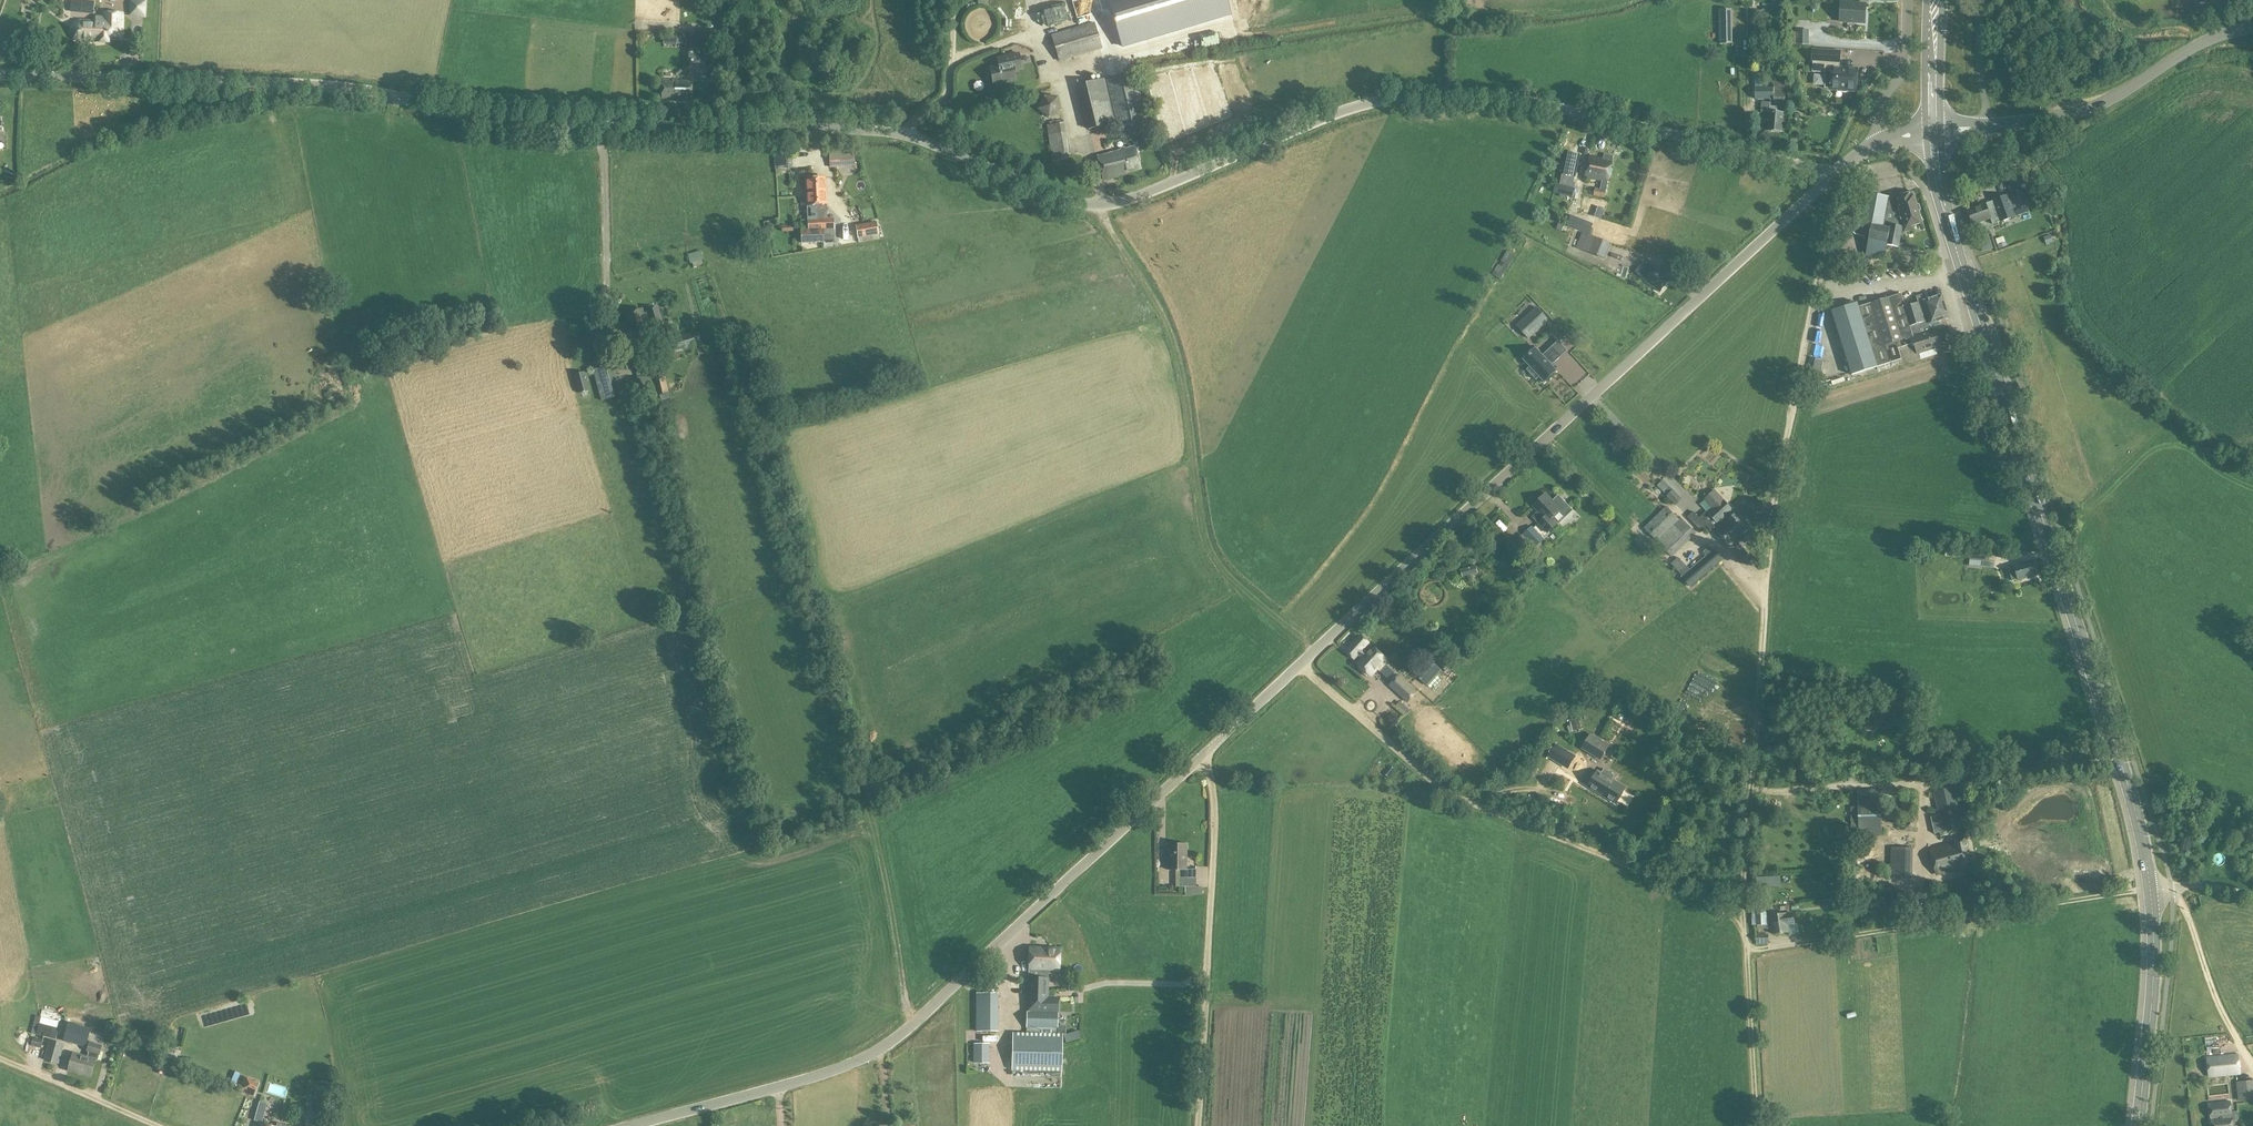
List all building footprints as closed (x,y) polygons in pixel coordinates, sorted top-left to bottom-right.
[(72,0),(71,13),(93,15),(94,2),(72,0)] [(1230,16),(1225,0),(1109,0),(1123,47),(1230,16)] [(1781,0),(1771,0),(1771,1),(1763,1),(1763,17),(1770,18),(1771,9),(1781,10),(1781,0)] [(146,1),(130,1),(130,16),(146,17),(146,1)] [(1042,6),(1044,17),(1069,11),(1067,1),(1042,6)] [(1866,24),(1867,5),(1841,4),(1840,22),(1866,24)] [(1731,10),(1719,10),(1719,44),(1731,44),(1731,10)] [(76,39),(79,40),(99,41),(99,44),(110,44),(110,37),(124,38),(124,24),(124,13),(104,13),(104,16),(96,16),(96,23),(79,22),(75,25),(73,28),(72,32),(73,35),(76,39)] [(1103,48),(1095,22),(1052,35),(1059,62),(1103,48)] [(1797,30),(1797,32),(1792,32),(1792,44),(1797,44),(1797,45),(1809,45),(1809,30),(1797,30)] [(689,37),(688,65),(703,66),(704,37),(689,37)] [(1849,89),(1856,89),(1858,71),(1842,70),(1842,68),(1838,68),(1838,63),(1840,62),(1840,52),(1813,50),(1812,60),(1814,60),(1813,71),(1826,72),(1825,88),(1830,88),(1831,89),(1837,90),(1837,92),(1847,93),(1849,89)] [(999,67),(991,68),(994,85),(1016,81),(1014,72),(1023,70),(1019,53),(997,57),(999,67)] [(1120,141),(1150,133),(1136,72),(1106,78),(1120,141)] [(1785,103),(1787,92),(1787,84),(1787,83),(1774,82),(1774,88),(1764,88),(1764,74),(1756,74),(1756,100),(1771,100),(1770,113),(1769,112),(1768,130),(1783,132),(1784,114),(1778,113),(1778,103),(1785,103)] [(1115,124),(1104,79),(1077,85),(1087,130),(1115,124)] [(691,101),(692,81),(663,80),(662,100),(691,101)] [(1057,96),(1043,95),(1037,109),(1049,119),(1061,110),(1057,96)] [(1053,162),(1070,159),(1064,123),(1048,126),(1053,162)] [(1098,158),(1104,180),(1141,169),(1135,147),(1098,158)] [(775,170),(794,168),(793,155),(787,155),(787,151),(779,152),(779,156),(774,156),(775,170)] [(854,160),(855,159),(854,152),(830,153),(831,161),(841,160),(854,160)] [(1589,158),(1585,177),(1602,181),(1601,189),(1607,191),(1614,157),(1605,155),(1604,161),(1589,158)] [(854,160),(841,160),(841,168),(854,168),(854,160)] [(2014,172),(2017,182),(2018,181),(2020,188),(2030,184),(2027,178),(2026,178),(2023,169),(2014,172)] [(806,179),(807,205),(808,205),(809,229),(801,229),(802,244),(823,243),(822,222),(818,222),(817,205),(816,179),(806,179)] [(827,220),(827,205),(826,179),(823,179),(816,179),(817,205),(818,222),(822,222),(823,243),(833,243),(833,220),(827,220)] [(1990,180),(1979,184),(1981,190),(1992,187),(1990,180)] [(1557,183),(1554,193),(1573,198),(1576,188),(1557,183)] [(2032,187),(2026,189),(2030,198),(2036,196),(2032,187)] [(1596,189),(1594,197),(1605,199),(1607,191),(1596,189)] [(2027,205),(2022,191),(2020,192),(2020,193),(2015,194),(2012,194),(2018,209),(2027,205)] [(1873,226),(1867,255),(1885,259),(1888,245),(1899,248),(1904,225),(1906,232),(1914,230),(1913,226),(1921,224),(1914,194),(1897,198),(1897,199),(1868,194),(1862,224),(1873,226)] [(1986,204),(1969,211),(1974,226),(1991,220),(1993,225),(2001,222),(2000,218),(2015,213),(2008,196),(1993,202),(1986,205),(1986,204)] [(1571,217),(1568,226),(1590,234),(1593,225),(1571,217)] [(771,222),(765,223),(768,240),(774,239),(771,222)] [(877,222),(856,226),(858,238),(879,235),(877,222)] [(1588,235),(1582,250),(1607,260),(1613,245),(1588,235)] [(1989,237),(1978,240),(1982,252),(1993,249),(1989,237)] [(1863,254),(1839,250),(1837,261),(1861,265),(1863,254)] [(701,251),(688,255),(690,264),(692,263),(693,267),(703,264),(702,260),(704,260),(701,251)] [(1645,278),(1650,284),(1651,283),(1661,292),(1672,281),(1658,268),(1654,269),(1645,278)] [(1902,293),(1859,307),(1857,303),(1832,311),(1853,375),(1878,367),(1879,369),(1891,365),(1892,366),(1902,363),(1898,349),(1912,344),(1916,355),(1919,354),(1941,347),(1934,324),(1947,319),(1949,316),(1943,298),(1940,296),(1925,301),(1923,296),(1916,298),(1918,303),(1906,307),(1902,293)] [(1518,326),(1530,341),(1551,320),(1539,305),(1518,326)] [(647,326),(651,324),(652,329),(663,325),(658,308),(647,312),(648,314),(644,315),(642,310),(625,314),(632,340),(649,335),(647,326)] [(673,331),(675,330),(673,321),(665,323),(667,331),(665,332),(667,340),(666,340),(670,355),(697,347),(696,343),(701,342),(699,335),(694,336),(693,333),(674,338),(673,331)] [(1525,360),(1524,359),(1523,360),(1530,368),(1527,370),(1536,380),(1539,377),(1545,383),(1546,383),(1544,381),(1556,370),(1557,372),(1558,371),(1552,365),(1561,357),(1552,347),(1543,355),(1536,347),(1535,348),(1537,350),(1525,360)] [(593,370),(602,401),(620,396),(619,393),(625,391),(621,378),(617,379),(613,364),(593,370)] [(573,375),(578,394),(590,391),(585,372),(573,375)] [(663,373),(653,376),(657,395),(668,392),(663,373)] [(1695,480),(1696,470),(1687,470),(1686,480),(1695,480)] [(1664,480),(1658,486),(1668,496),(1667,496),(1677,506),(1683,500),(1674,490),(1673,490),(1664,480)] [(1737,514),(1736,515),(1715,491),(1705,500),(1714,510),(1710,514),(1707,511),(1699,518),(1694,512),(1688,517),(1702,532),(1707,527),(1710,531),(1714,527),(1718,532),(1731,547),(1751,530),(1737,514)] [(1559,525),(1553,519),(1567,505),(1559,496),(1553,502),(1546,495),(1534,507),(1540,512),(1534,517),(1549,534),(1559,525)] [(1667,507),(1645,528),(1672,558),(1697,534),(1681,518),(1680,519),(1667,507)] [(1545,540),(1532,526),(1523,535),(1535,548),(1545,540)] [(1707,556),(1691,570),(1679,557),(1672,565),(1692,587),(1724,560),(1711,546),(1704,552),(1707,556)] [(1947,546),(1946,557),(1960,558),(1960,547),(1947,546)] [(1971,547),(1970,560),(1987,562),(1989,549),(1971,547)] [(1736,557),(1744,566),(1753,557),(1744,549),(1736,557)] [(1999,558),(2010,559),(2011,551),(2000,550),(1999,558)] [(2009,569),(2012,581),(2019,580),(2019,581),(2038,576),(2034,561),(2015,566),(2015,567),(2009,569)] [(1461,569),(1463,577),(1478,572),(1476,565),(1461,569)] [(1363,659),(1358,665),(1372,677),(1379,670),(1377,669),(1386,659),(1373,648),(1369,652),(1365,649),(1370,643),(1362,636),(1347,653),(1354,659),(1359,655),(1363,659)] [(1434,658),(1446,672),(1451,668),(1439,654),(1434,658)] [(1417,676),(1428,686),(1443,671),(1431,660),(1417,676)] [(1706,672),(1708,664),(1702,662),(1699,670),(1706,672)] [(1389,687),(1408,704),(1419,693),(1399,675),(1389,687)] [(1707,723),(1719,714),(1707,699),(1701,704),(1703,707),(1698,711),(1707,723)] [(1581,729),(1577,717),(1570,720),(1573,732),(1581,729)] [(1611,745),(1591,734),(1582,750),(1601,761),(1611,745)] [(1549,757),(1562,766),(1569,754),(1556,745),(1549,757)] [(1390,770),(1397,774),(1402,765),(1396,761),(1390,770)] [(1603,775),(1598,772),(1589,787),(1616,803),(1625,788),(1610,779),(1613,775),(1606,771),(1603,775)] [(1931,817),(1935,835),(1964,828),(1955,788),(1935,793),(1938,815),(1931,817)] [(1858,791),(1859,836),(1883,835),(1881,791),(1858,791)] [(1905,819),(1905,831),(1917,832),(1917,820),(1905,819)] [(1962,871),(1973,869),(1966,838),(1956,840),(1957,845),(1932,850),(1937,874),(1961,869),(1962,871)] [(1180,878),(1196,879),(1196,870),(1186,870),(1186,845),(1168,845),(1168,870),(1175,870),(1180,870),(1180,878)] [(1891,863),(1912,864),(1913,849),(1892,848),(1891,863)] [(1911,882),(1912,864),(1891,863),(1891,881),(1911,882)] [(1185,887),(1196,887),(1196,879),(1180,878),(1180,870),(1175,870),(1175,887),(1185,887)] [(1780,876),(1756,878),(1757,886),(1781,885),(1780,876)] [(1196,887),(1185,887),(1185,896),(1201,896),(1201,887),(1196,887)] [(1855,898),(1857,906),(1878,903),(1876,895),(1855,898)] [(1766,911),(1766,912),(1771,912),(1770,900),(1758,901),(1759,912),(1766,911)] [(1836,903),(1815,905),(1816,917),(1828,915),(1827,911),(1837,910),(1836,903)] [(1766,912),(1766,911),(1759,912),(1757,912),(1759,925),(1767,925),(1767,929),(1773,928),(1773,934),(1789,932),(1788,925),(1795,925),(1794,912),(1787,913),(1787,915),(1771,916),(1771,917),(1767,917),(1766,912)] [(1758,935),(1758,944),(1769,944),(1769,934),(1758,935)] [(1053,972),(1059,973),(1059,949),(1030,948),(1030,971),(1053,972)] [(1048,998),(1048,979),(1048,974),(1053,974),(1053,972),(1030,971),(1029,978),(1027,978),(1026,1034),(1057,1034),(1058,1029),(1058,998),(1048,998)] [(998,994),(977,994),(977,1032),(997,1033),(998,994)] [(34,1026),(31,1034),(50,1039),(53,1027),(39,1023),(38,1027),(34,1026)] [(69,1023),(64,1042),(69,1043),(85,1048),(90,1029),(69,1023)] [(1078,1031),(1064,1036),(1066,1045),(1081,1041),(1078,1031)] [(1012,1071),(1062,1072),(1063,1035),(1057,1034),(1026,1034),(1013,1033),(1012,1071)] [(33,1038),(31,1046),(41,1049),(43,1040),(33,1038)] [(65,1044),(50,1040),(44,1061),(59,1065),(65,1044)] [(100,1055),(103,1046),(89,1043),(87,1052),(100,1055)] [(990,1064),(990,1044),(975,1044),(975,1064),(990,1064)] [(96,1060),(73,1054),(69,1071),(91,1077),(96,1060)] [(2238,1056),(2208,1058),(2210,1077),(2240,1074),(2238,1056)] [(159,1066),(157,1073),(163,1075),(165,1068),(159,1066)] [(260,1083),(245,1077),(239,1091),(255,1097),(260,1083)] [(2252,1100),(2252,1081),(2237,1083),(2240,1102),(2252,1100)] [(266,1103),(259,1102),(254,1120),(260,1122),(266,1103)] [(2212,1125),(2233,1125),(2230,1102),(2209,1105),(2212,1125)]
